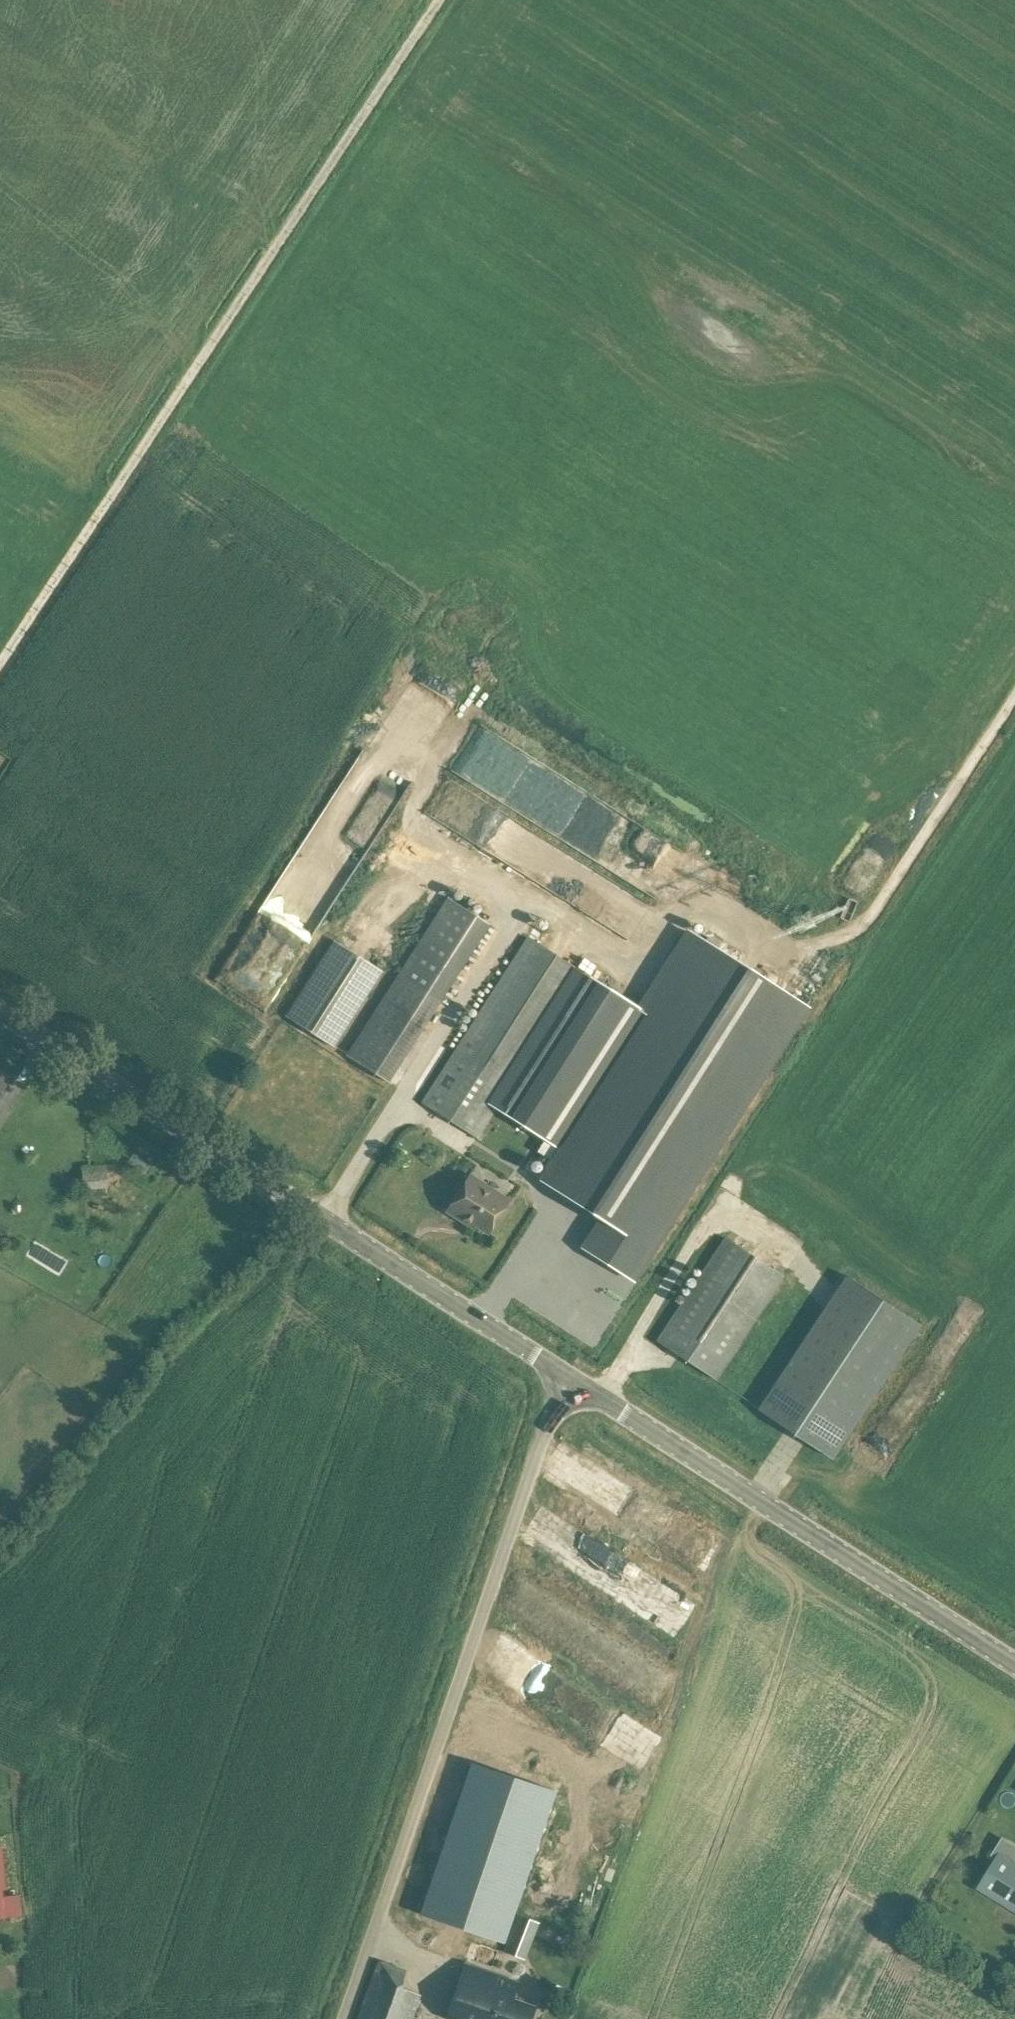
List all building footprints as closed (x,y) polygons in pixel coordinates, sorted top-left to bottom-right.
[(384,855),(284,1015),(334,1047),(436,888),(384,855)] [(400,974),(440,1000),(489,925),(448,897),(400,974)] [(522,1125),(544,1140),(537,1151),(548,1158),(537,1176),(601,1217),(582,1246),(632,1278),(806,1006),(686,928),(635,1007),(619,996),(620,996),(609,989),(522,1125)] [(528,937),(422,1103),(477,1137),(496,1108),(583,972),(528,937)] [(583,972),(496,1108),(522,1125),(609,989),(583,972)] [(357,1041),(347,1055),(388,1081),(397,1068),(357,1041)] [(10,1078),(0,1072),(0,1093),(10,1078)] [(81,1188),(106,1188),(106,1164),(81,1164),(81,1188)] [(447,1211),(461,1220),(463,1216),(489,1233),(509,1200),(470,1174),(447,1211)] [(658,1342),(714,1378),(783,1274),(727,1238),(658,1342)] [(923,1324),(849,1276),(761,1409),(835,1457),(923,1324)] [(471,1762),(420,1914),(504,1942),(555,1790),(471,1762)] [(3,1881),(0,1848),(0,1916),(3,1916),(49,1911),(42,1842),(13,1845),(16,1880),(3,1881)] [(977,1888),(1014,1911),(1014,1861),(1000,1852),(977,1888)] [(506,1951),(527,1958),(540,1921),(519,1914),(506,1951)] [(406,1970),(378,1960),(357,2018),(411,2018),(420,1994),(400,1987),(406,1970)] [(446,2017),(452,2018),(530,2018),(535,2006),(512,1998),(518,1982),(465,1963),(446,2017)]
